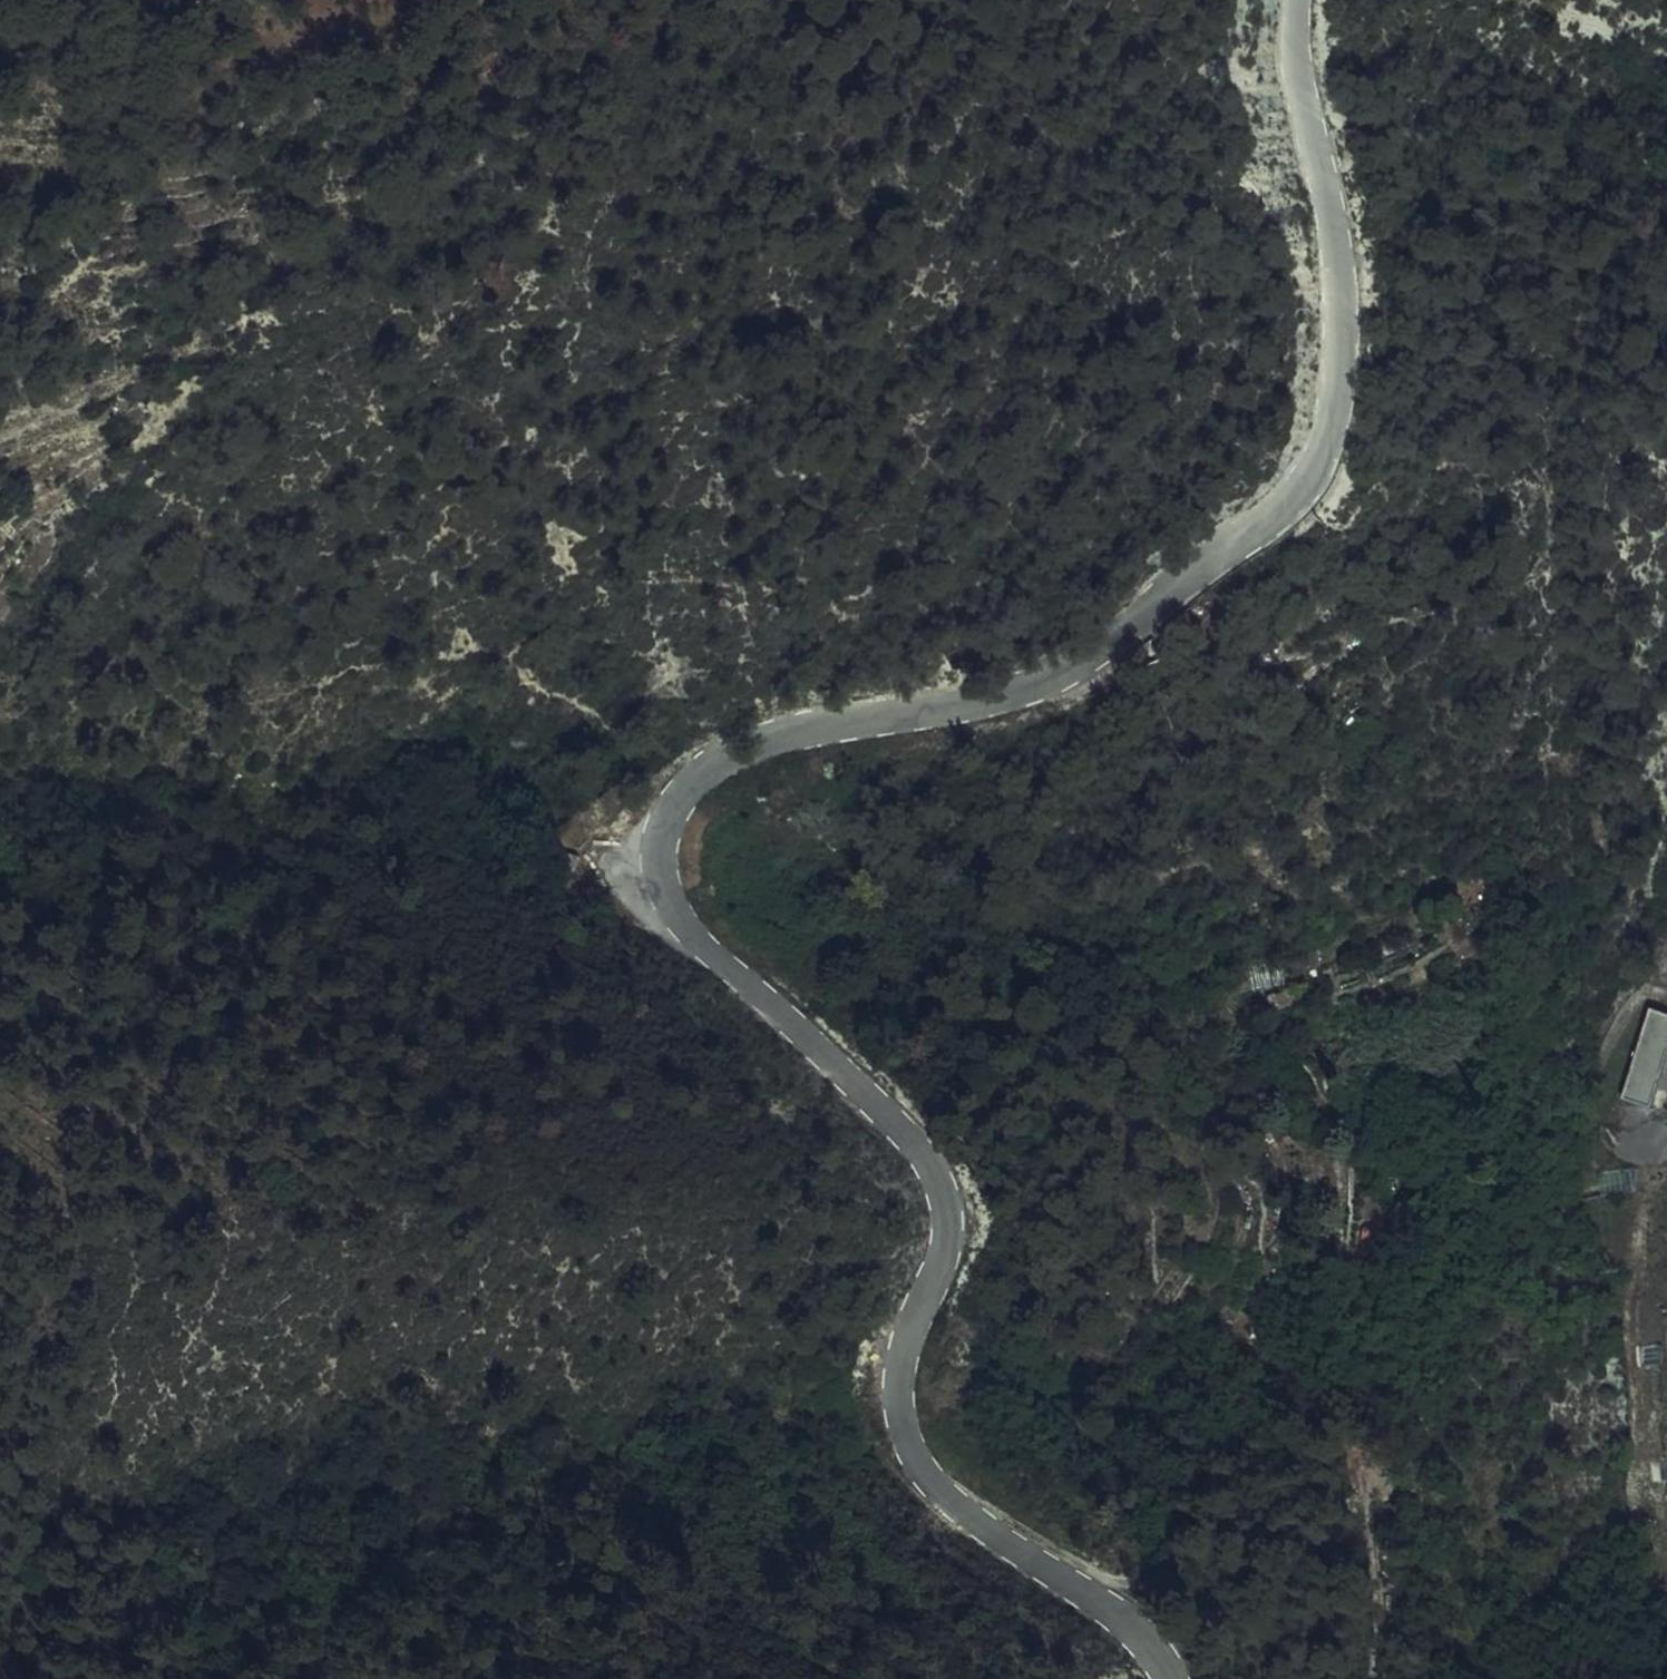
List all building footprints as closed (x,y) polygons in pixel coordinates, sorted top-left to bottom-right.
[(521,841),(520,846),(544,859),(548,849),(521,841)] [(1650,1005),(1619,1093),(1647,1101),(1666,1045),(1666,1010),(1650,1005)] [(1402,1217),(1403,1208),(1385,1208),(1384,1215),(1402,1217)]
